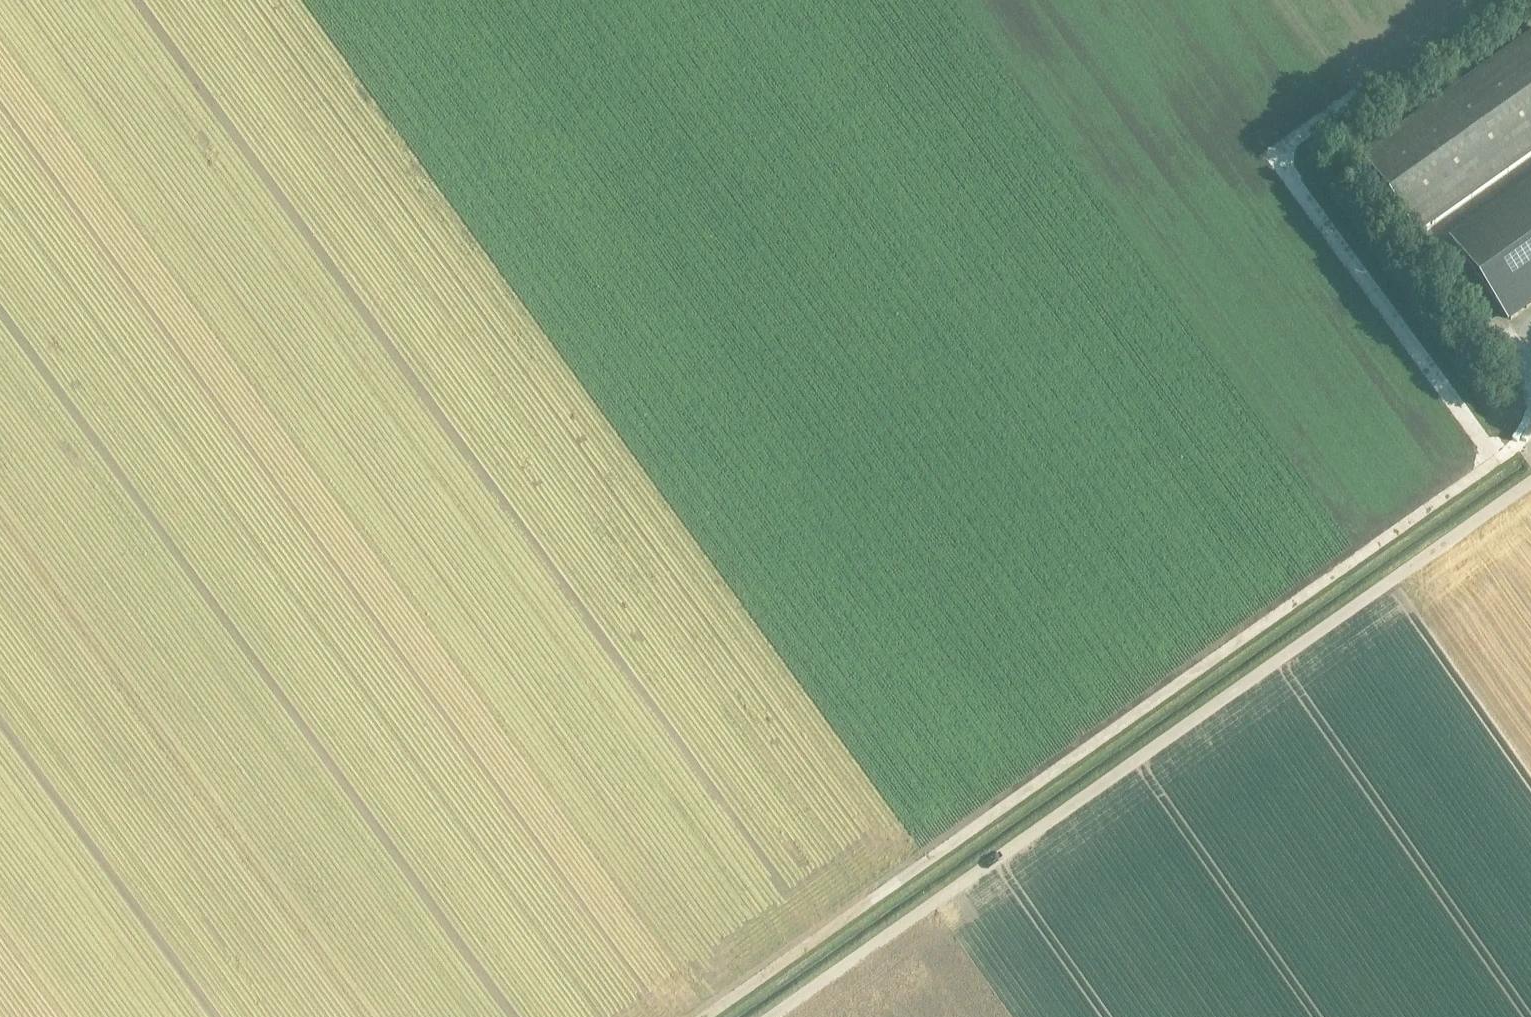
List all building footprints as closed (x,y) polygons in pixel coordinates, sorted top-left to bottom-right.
[(1360,157),(1416,236),(1530,154),(1530,36),(1360,157)] [(1452,239),(1508,318),(1530,302),(1530,183),(1452,239)]
